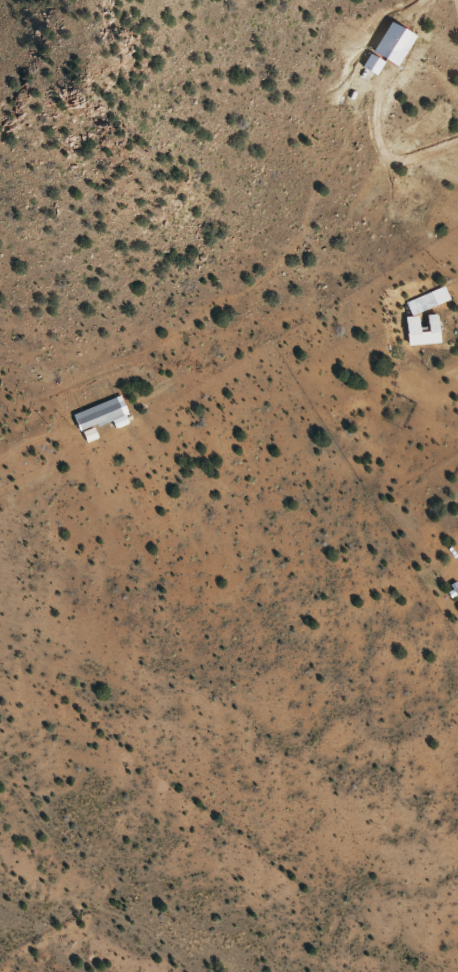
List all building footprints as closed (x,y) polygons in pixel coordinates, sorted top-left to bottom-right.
[(438,344),(436,314),(425,315),(426,326),(419,328),(419,320),(416,313),(449,301),(444,287),(407,301),(407,304),(411,315),(405,318),(407,346),(438,344)] [(123,416),(118,399),(71,413),(76,430),(123,416)]
